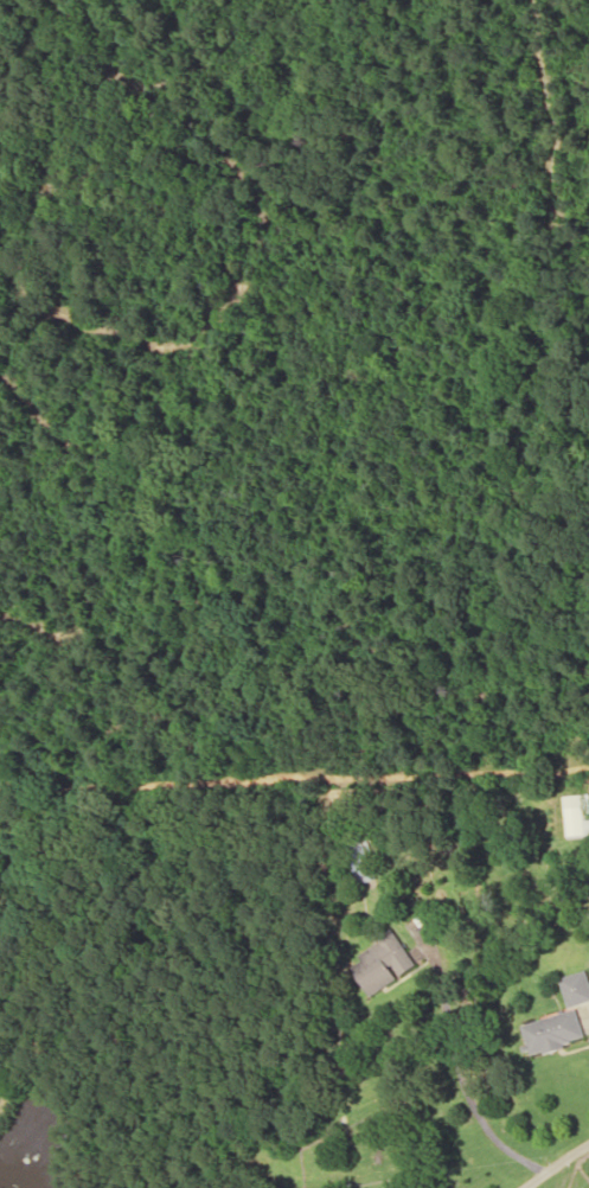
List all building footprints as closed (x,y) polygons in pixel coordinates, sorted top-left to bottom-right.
[(397,978),(396,976),(414,965),(394,930),(356,952),(361,960),(350,966),(367,996),(397,978)] [(588,971),(560,976),(566,1006),(588,1002),(588,978),(588,971)] [(520,1024),(529,1054),(584,1039),(576,1008),(520,1024)]
